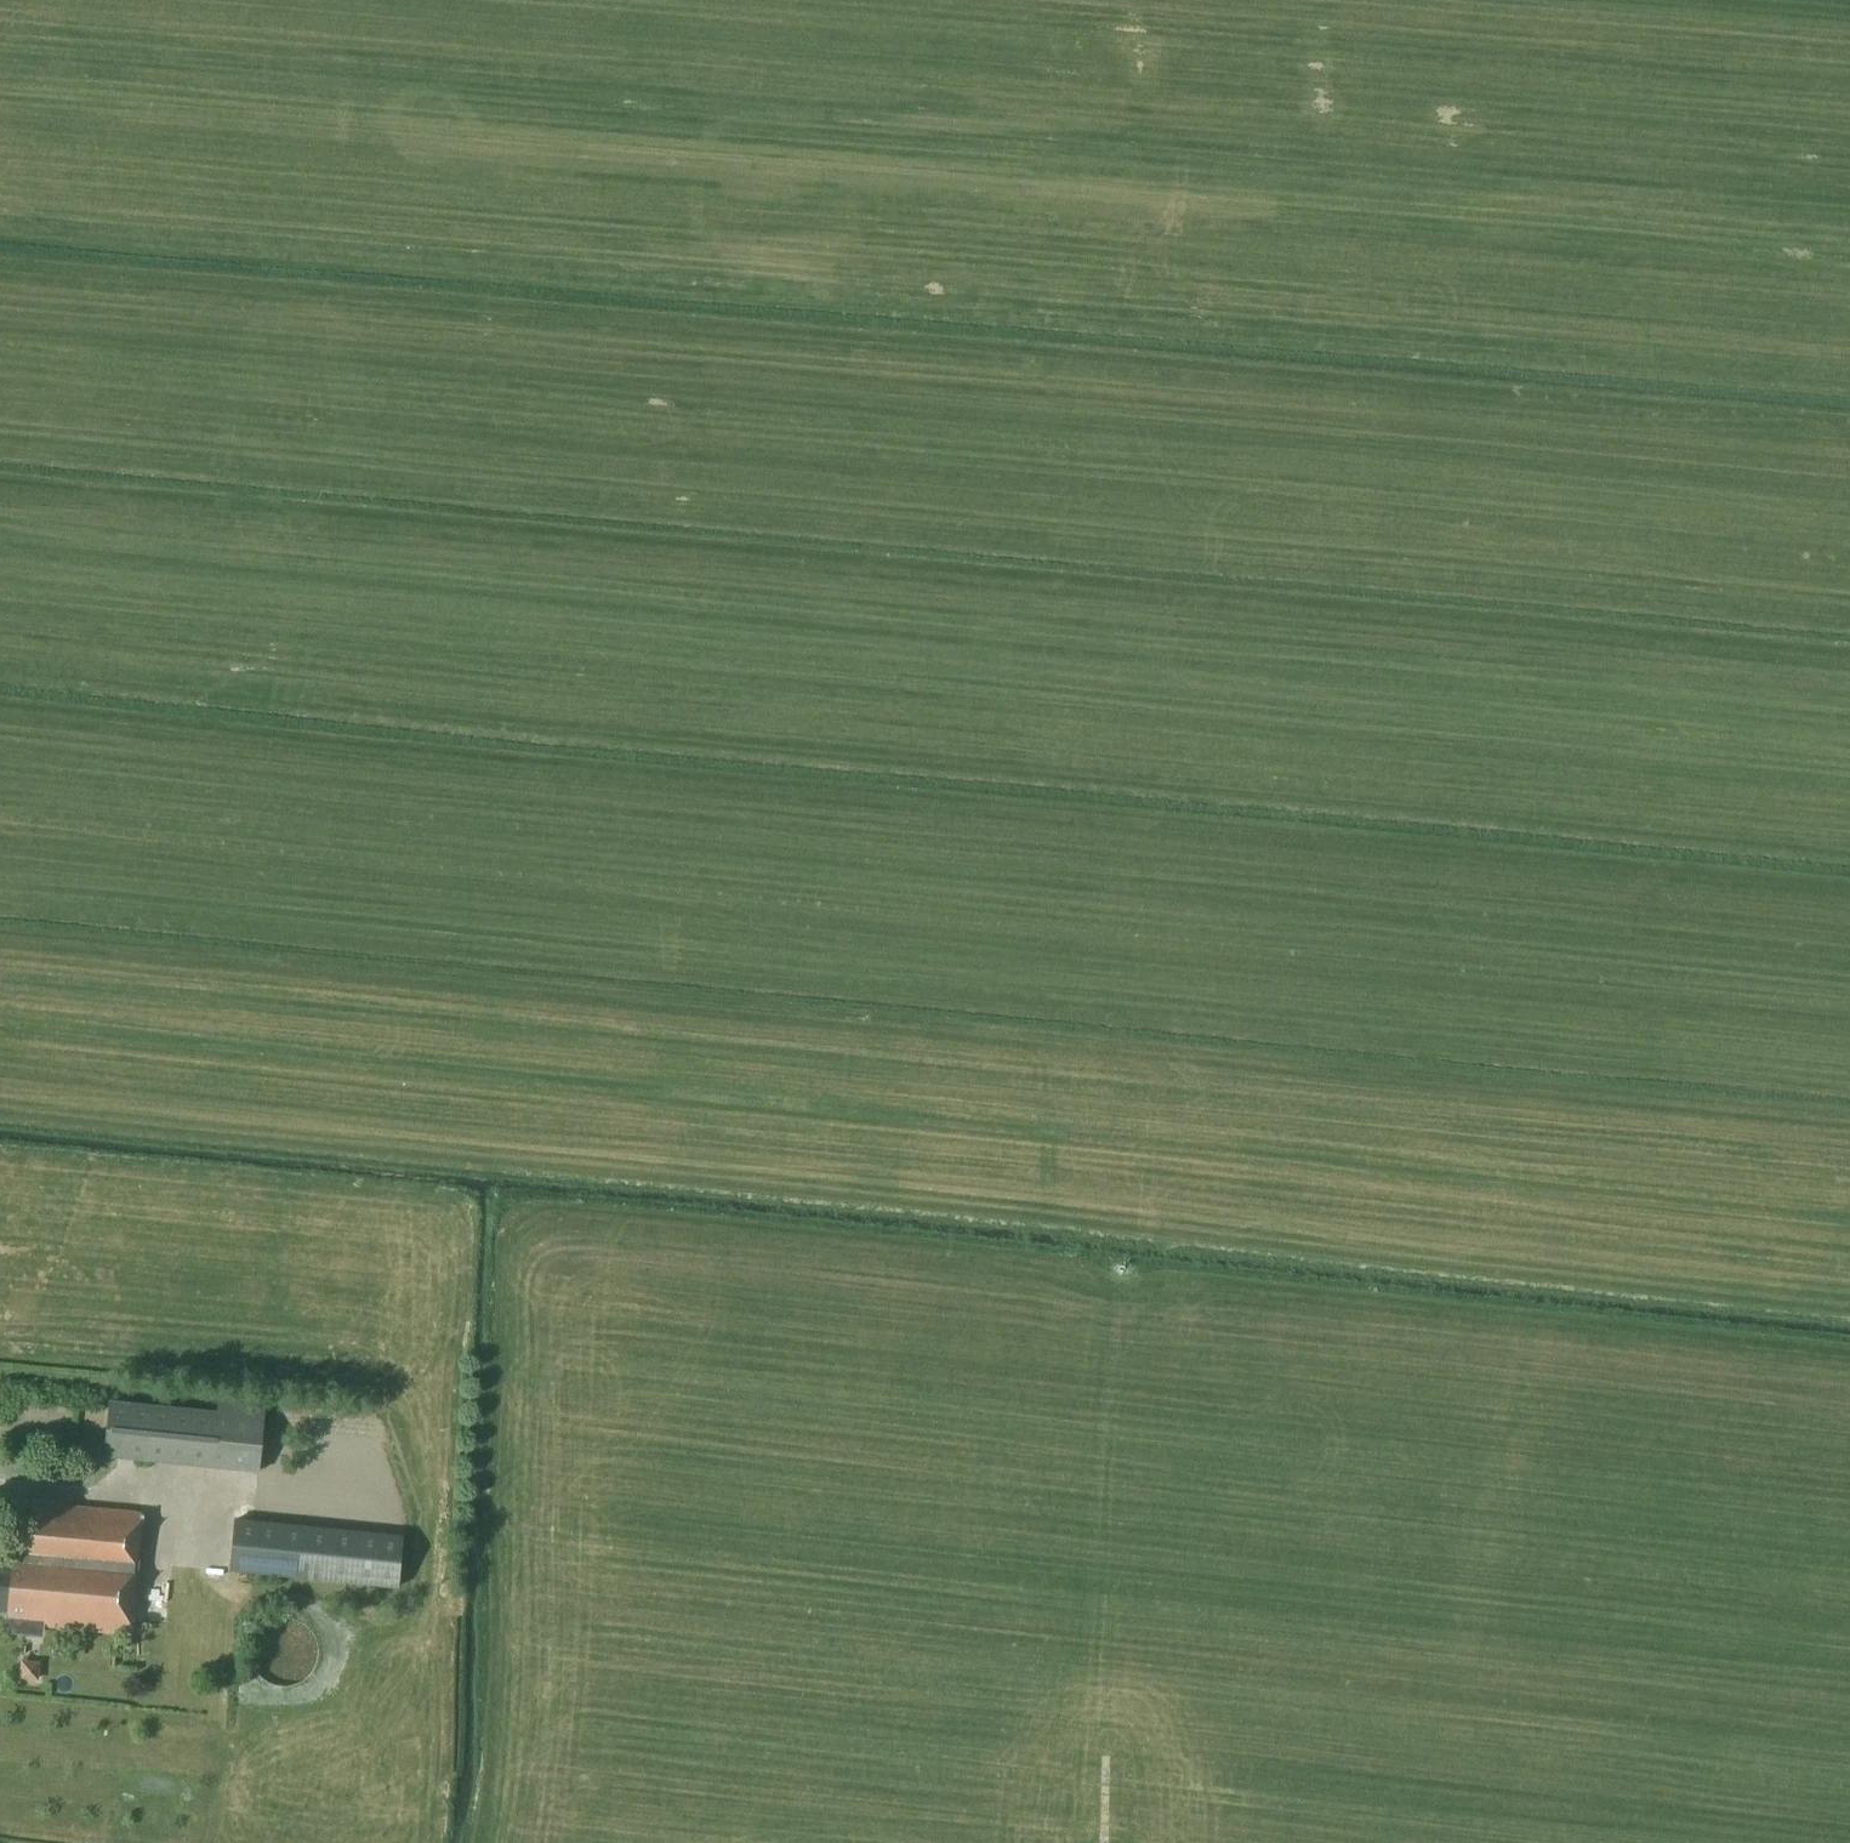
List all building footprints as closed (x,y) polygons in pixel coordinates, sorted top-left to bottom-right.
[(266,1402),(221,1397),(219,1413),(110,1403),(105,1456),(214,1466),(259,1470),(266,1402)] [(16,1500),(11,1558),(0,1557),(0,1613),(8,1613),(8,1617),(24,1619),(24,1624),(130,1635),(142,1513),(16,1500)] [(404,1536),(235,1519),(229,1571),(398,1588),(404,1536)] [(24,1657),(24,1678),(46,1677),(45,1656),(24,1657)]
